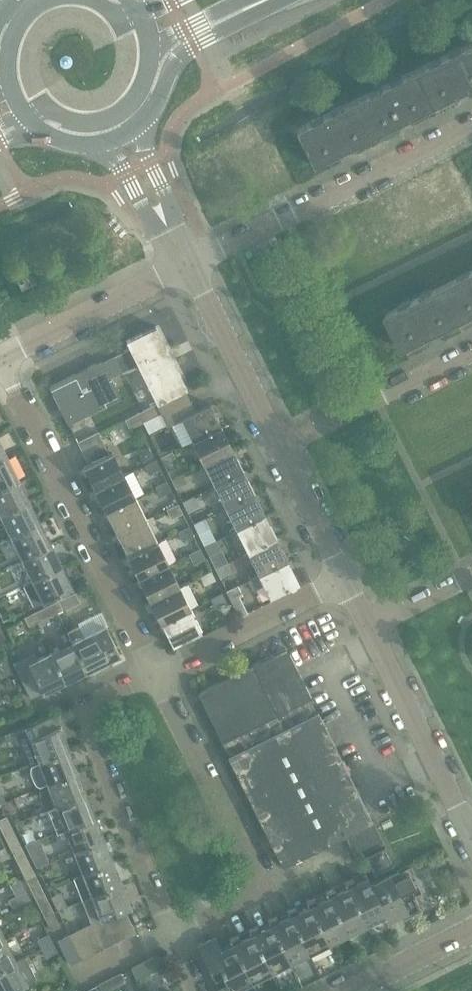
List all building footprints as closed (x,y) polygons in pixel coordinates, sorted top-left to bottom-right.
[(414,71),(431,106),(471,85),(471,42),(414,71)] [(431,106),(414,71),(355,100),(372,135),(431,106)] [(372,135),(355,100),(296,129),(313,164),(372,135)] [(13,273),(22,291),(33,285),(24,268),(13,273)] [(446,284),(464,319),(471,315),(471,272),(446,284)] [(464,319),(446,284),(387,314),(404,349),(464,319)] [(157,404),(186,390),(188,389),(157,327),(127,342),(130,349),(104,362),(101,362),(49,387),(68,425),(122,398),(112,377),(138,365),(157,404)] [(197,412),(186,390),(157,404),(162,413),(168,428),(176,423),(182,421),(197,412)] [(162,413),(157,404),(147,409),(152,418),(162,413)] [(222,428),(211,406),(197,412),(182,421),(193,442),(222,428)] [(152,418),(147,409),(137,414),(142,423),(152,418)] [(142,423),(137,414),(127,419),(132,428),(142,423)] [(233,450),(222,428),(193,442),(204,464),(233,450)] [(104,444),(98,433),(78,443),(83,454),(104,444)] [(109,456),(104,444),(83,454),(89,466),(109,456)] [(244,473),(233,450),(204,464),(215,487),(244,473)] [(177,461),(172,452),(160,458),(165,467),(177,461)] [(124,476),(113,454),(109,456),(89,466),(84,468),(95,490),(124,476)] [(8,458),(0,462),(0,489),(18,480),(8,458)] [(161,469),(157,460),(145,465),(149,475),(161,469)] [(255,495),(244,473),(215,487),(226,509),(255,495)] [(188,484),(183,474),(172,480),(176,489),(188,484)] [(135,498),(124,476),(95,490),(106,512),(135,498)] [(18,480),(0,489),(0,516),(29,502),(18,480)] [(172,491),(168,482),(156,488),(161,497),(172,491)] [(266,517),(255,495),(226,509),(237,531),(266,517)] [(199,506),(194,497),(183,502),(187,512),(199,506)] [(146,520),(135,498),(106,512),(117,534),(146,520)] [(29,502),(0,516),(0,517),(10,538),(40,524),(29,502)] [(183,514),(178,504),(167,510),(172,520),(183,514)] [(277,540),(266,517),(237,531),(248,554),(277,540)] [(210,528),(205,519),(194,525),(199,534),(210,528)] [(157,542),(146,520),(117,534),(128,556),(157,542)] [(51,546),(40,524),(10,538),(21,560),(51,546)] [(195,536),(190,527),(178,533),(183,542),(195,536)] [(288,562),(285,555),(290,553),(284,542),(279,544),(277,540),(248,554),(259,576),(288,562)] [(221,551),(216,541),(205,547),(209,556),(221,551)] [(168,564),(157,542),(128,556),(138,578),(168,564)] [(62,568),(51,546),(21,560),(32,582),(62,568)] [(205,558),(201,549),(189,555),(194,564),(205,558)] [(298,581),(288,562),(259,576),(250,581),(254,590),(264,586),(268,595),(298,581)] [(232,573),(227,563),(216,569),(221,579),(232,573)] [(179,586),(168,564),(138,578),(149,600),(179,586)] [(24,586),(35,608),(43,604),(73,589),(62,568),(32,582),(24,586)] [(216,581),(212,571),(200,577),(205,587),(216,581)] [(190,609),(179,586),(149,600),(160,622),(190,609)] [(246,610),(240,597),(243,595),(238,586),(227,591),(238,614),(246,610)] [(76,593),(59,602),(64,611),(80,602),(76,593)] [(227,603),(223,594),(211,599),(216,609),(227,603)] [(64,611),(59,602),(48,607),(52,616),(64,611)] [(52,616),(48,607),(36,613),(41,622),(52,616)] [(200,629),(190,609),(160,622),(171,644),(200,629)] [(29,628),(41,622),(36,613),(25,619),(29,628)] [(109,663),(100,645),(105,643),(100,634),(96,636),(94,632),(85,637),(80,626),(68,632),(73,643),(88,673),(109,663)] [(88,673),(73,643),(50,654),(65,684),(88,673)] [(373,821),(297,667),(287,648),(264,659),(264,660),(207,689),(199,693),(230,755),(228,756),(282,866),(345,835),(373,821)] [(65,684),(50,654),(37,661),(34,655),(32,655),(33,657),(16,665),(15,664),(14,664),(31,699),(32,698),(31,697),(41,692),(43,695),(65,684)] [(5,655),(0,657),(0,668),(9,664),(5,655)] [(9,664),(0,668),(0,676),(1,679),(13,674),(9,664)] [(70,749),(61,727),(59,728),(54,715),(14,731),(19,744),(23,742),(31,765),(70,749)] [(79,772),(70,749),(31,765),(31,770),(31,774),(34,781),(36,784),(40,787),(48,784),(79,772)] [(88,795),(79,772),(48,784),(40,787),(40,792),(40,796),(43,803),(45,807),(48,810),(88,795)] [(97,817),(88,795),(48,810),(57,833),(66,829),(97,817)] [(6,816),(0,820),(0,827),(2,832),(12,827),(6,816)] [(106,840),(97,817),(66,829),(74,852),(106,840)] [(350,846),(378,832),(373,821),(345,835),(350,846)] [(17,838),(12,827),(2,832),(8,843),(17,838)] [(355,856),(383,842),(378,832),(350,846),(355,856)] [(23,849),(17,838),(8,843),(13,854),(23,849)] [(40,840),(26,845),(37,867),(49,862),(40,840)] [(114,862),(106,840),(74,852),(83,875),(114,862)] [(28,860),(23,849),(13,854),(19,865),(28,860)] [(395,867),(386,849),(368,857),(377,876),(395,867)] [(34,871),(28,860),(19,865),(24,876),(34,871)] [(123,885),(114,862),(83,875),(72,879),(82,902),(123,885)] [(39,882),(34,871),(24,876),(30,887),(39,882)] [(423,910),(412,890),(417,888),(410,874),(402,878),(398,871),(371,885),(370,885),(386,916),(385,917),(388,922),(400,916),(402,921),(423,910)] [(386,916),(370,885),(371,885),(365,873),(344,883),(366,926),(385,917),(386,916)] [(45,893),(39,882),(30,887),(35,898),(45,893)] [(366,926),(344,883),(325,893),(347,936),(366,926)] [(132,908),(123,885),(82,902),(90,924),(101,919),(113,915),(124,911),(132,908)] [(27,891),(9,900),(13,910),(32,900),(27,891)] [(50,904),(45,893),(35,898),(41,909),(50,904)] [(347,936),(325,893),(306,902),(328,945),(347,936)] [(328,945),(306,902),(287,912),(309,955),(328,945)] [(56,915),(50,904),(41,909),(46,920),(56,915)] [(135,931),(124,911),(113,915),(124,937),(135,931)] [(309,955),(287,912),(268,922),(290,964),(309,955)] [(61,926),(56,915),(46,920),(52,931),(61,926)] [(124,937),(113,915),(101,919),(113,942),(124,937)] [(113,942),(101,919),(90,924),(102,948),(113,942)] [(290,964),(268,922),(249,931),(271,974),(290,964)] [(102,948),(90,924),(80,930),(91,953),(102,948)] [(91,953),(80,930),(69,935),(80,958),(91,953)] [(271,974),(249,931),(230,941),(252,983),(271,974)] [(55,945),(49,934),(37,940),(43,951),(55,945)] [(80,958),(69,935),(58,940),(69,964),(80,958)] [(230,941),(220,946),(217,939),(200,947),(215,978),(223,974),(228,984),(232,990),(236,990),(252,983),(230,941)] [(7,940),(0,944),(0,972),(19,963),(7,940)] [(59,955),(55,945),(43,951),(47,960),(59,955)] [(137,979),(161,966),(156,955),(131,968),(137,979)] [(19,963),(0,972),(0,990),(13,990),(16,990),(24,990),(27,990),(25,985),(29,983),(19,963)] [(126,982),(122,973),(110,979),(115,988),(126,982)] [(110,979),(99,985),(102,990),(109,990),(115,988),(110,979)] [(167,982),(157,987),(159,990),(171,990),(167,982)]
